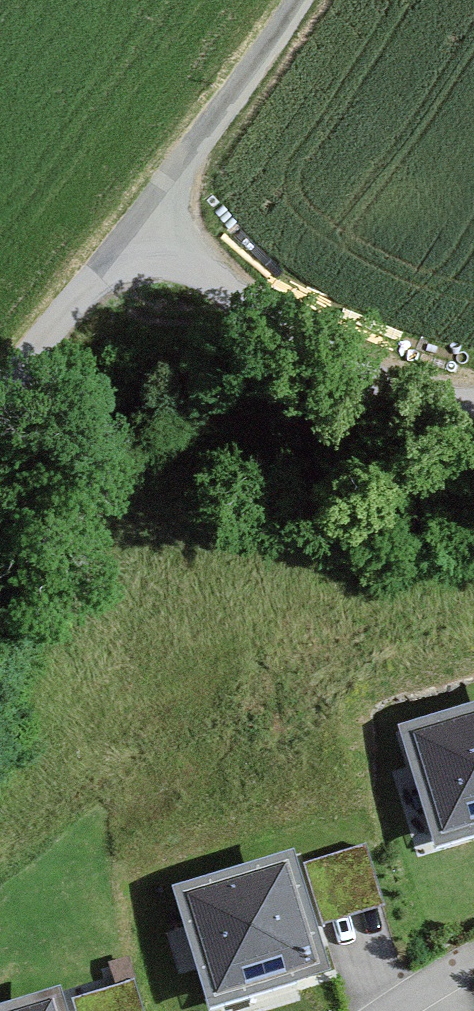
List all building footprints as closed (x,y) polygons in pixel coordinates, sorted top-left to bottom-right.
[(412,732),(442,832),(473,822),(473,713),(412,732)] [(365,847),(305,865),(323,925),(383,908),(365,847)] [(286,861),(185,892),(216,994),(318,963),(286,861)] [(71,1000),(74,1010),(141,1010),(133,983),(71,1000)] [(12,1010),(57,1010),(53,999),(12,1010)]
